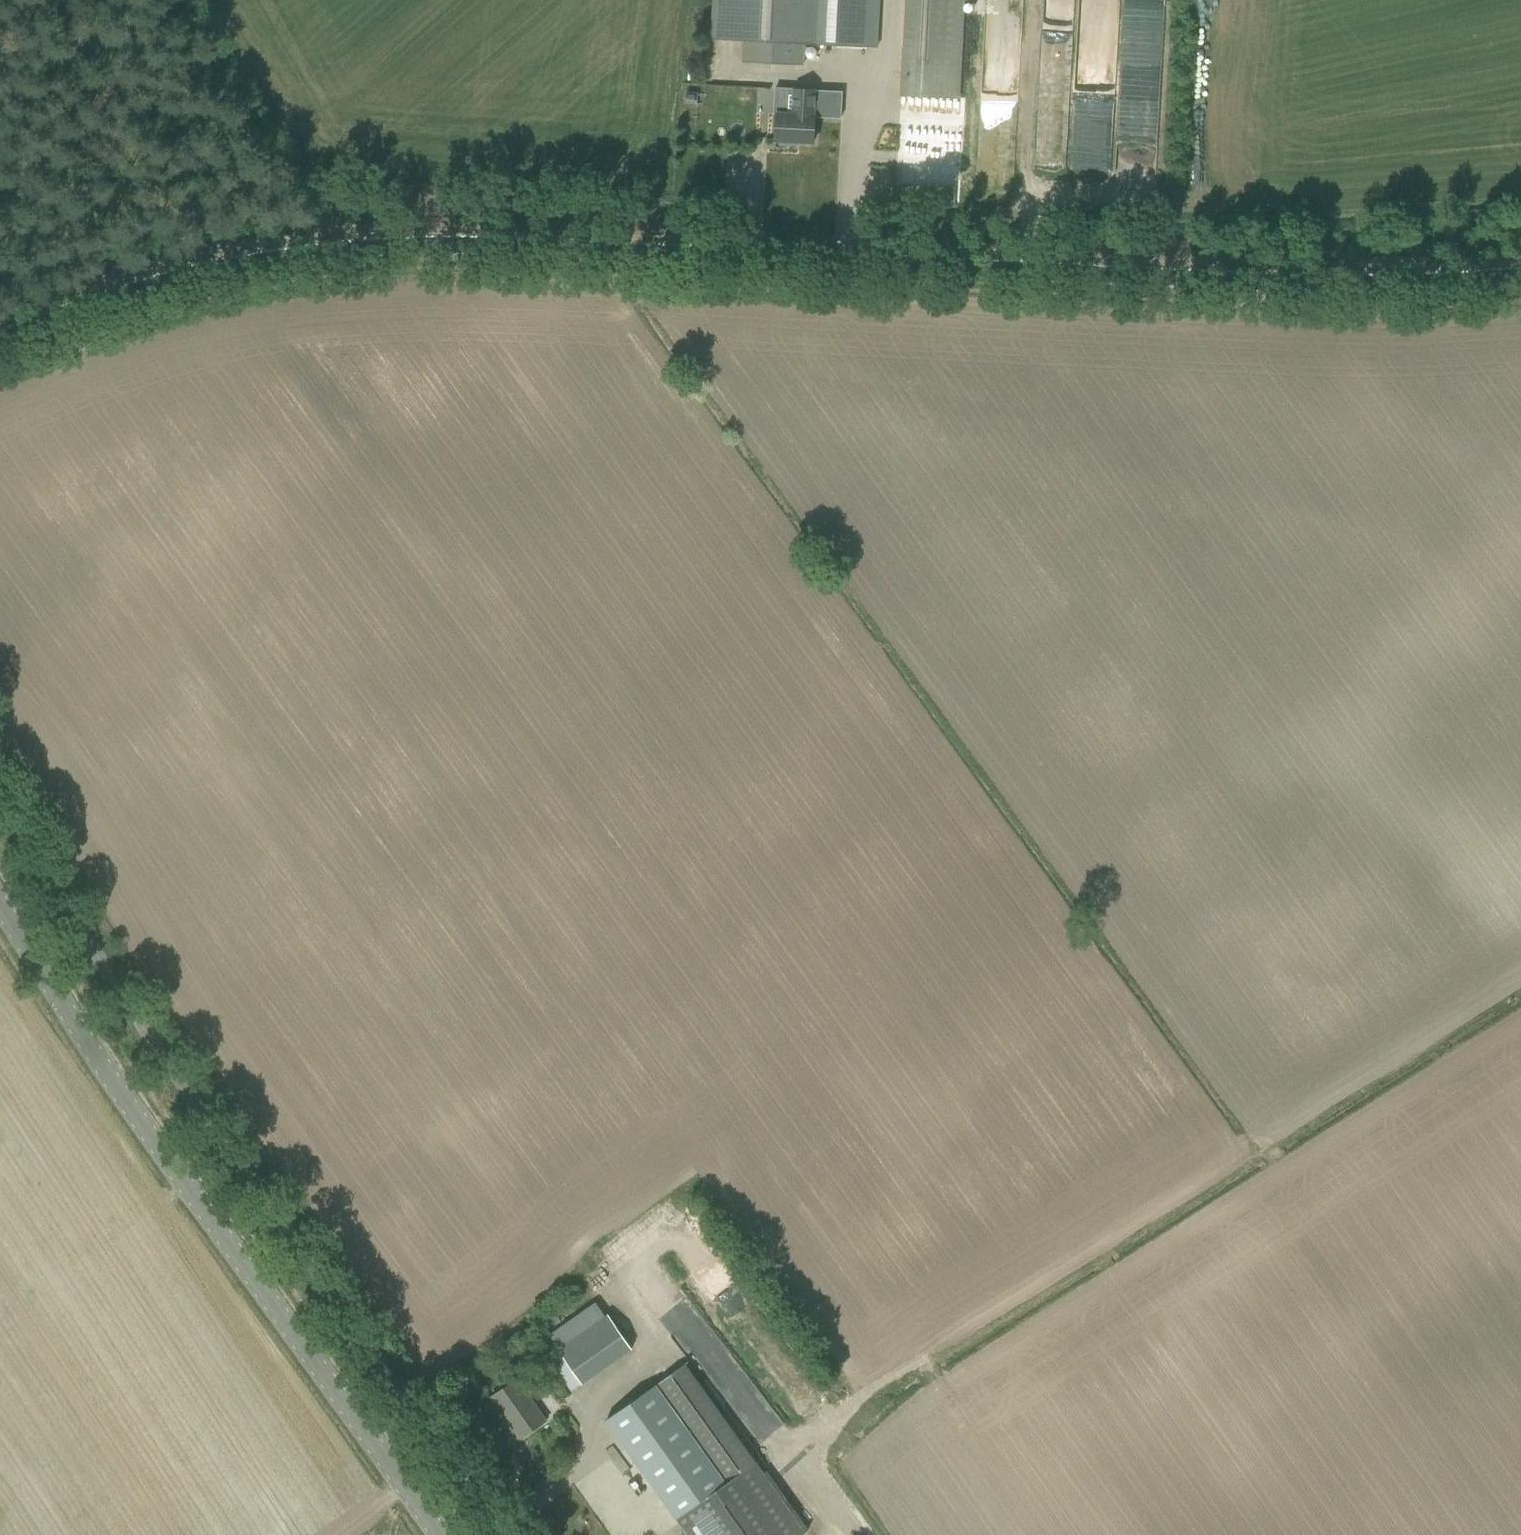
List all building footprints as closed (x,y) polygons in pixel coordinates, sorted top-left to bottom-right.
[(743,63),(803,66),(803,44),(876,48),(879,0),(718,0),(716,40),(744,41),(743,63)] [(901,96),(963,99),(967,0),(905,0),(901,96)] [(1088,0),(1077,0),(1077,12),(1087,13),(1088,0)] [(779,146),(788,146),(790,141),(813,143),(815,116),(814,116),(815,91),(797,90),(796,115),(777,114),(776,121),(775,141),(778,141),(779,146)] [(1005,115),(1005,178),(1015,178),(1015,115),(1005,115)] [(596,1299),(544,1332),(576,1383),(628,1350),(596,1299)] [(606,1420),(676,1518),(688,1534),(802,1534),(808,1531),(766,1472),(751,1452),(686,1364),(657,1383),(728,1482),(726,1483),(656,1385),(606,1420)] [(492,1397),(521,1438),(546,1421),(516,1379),(492,1397)]
